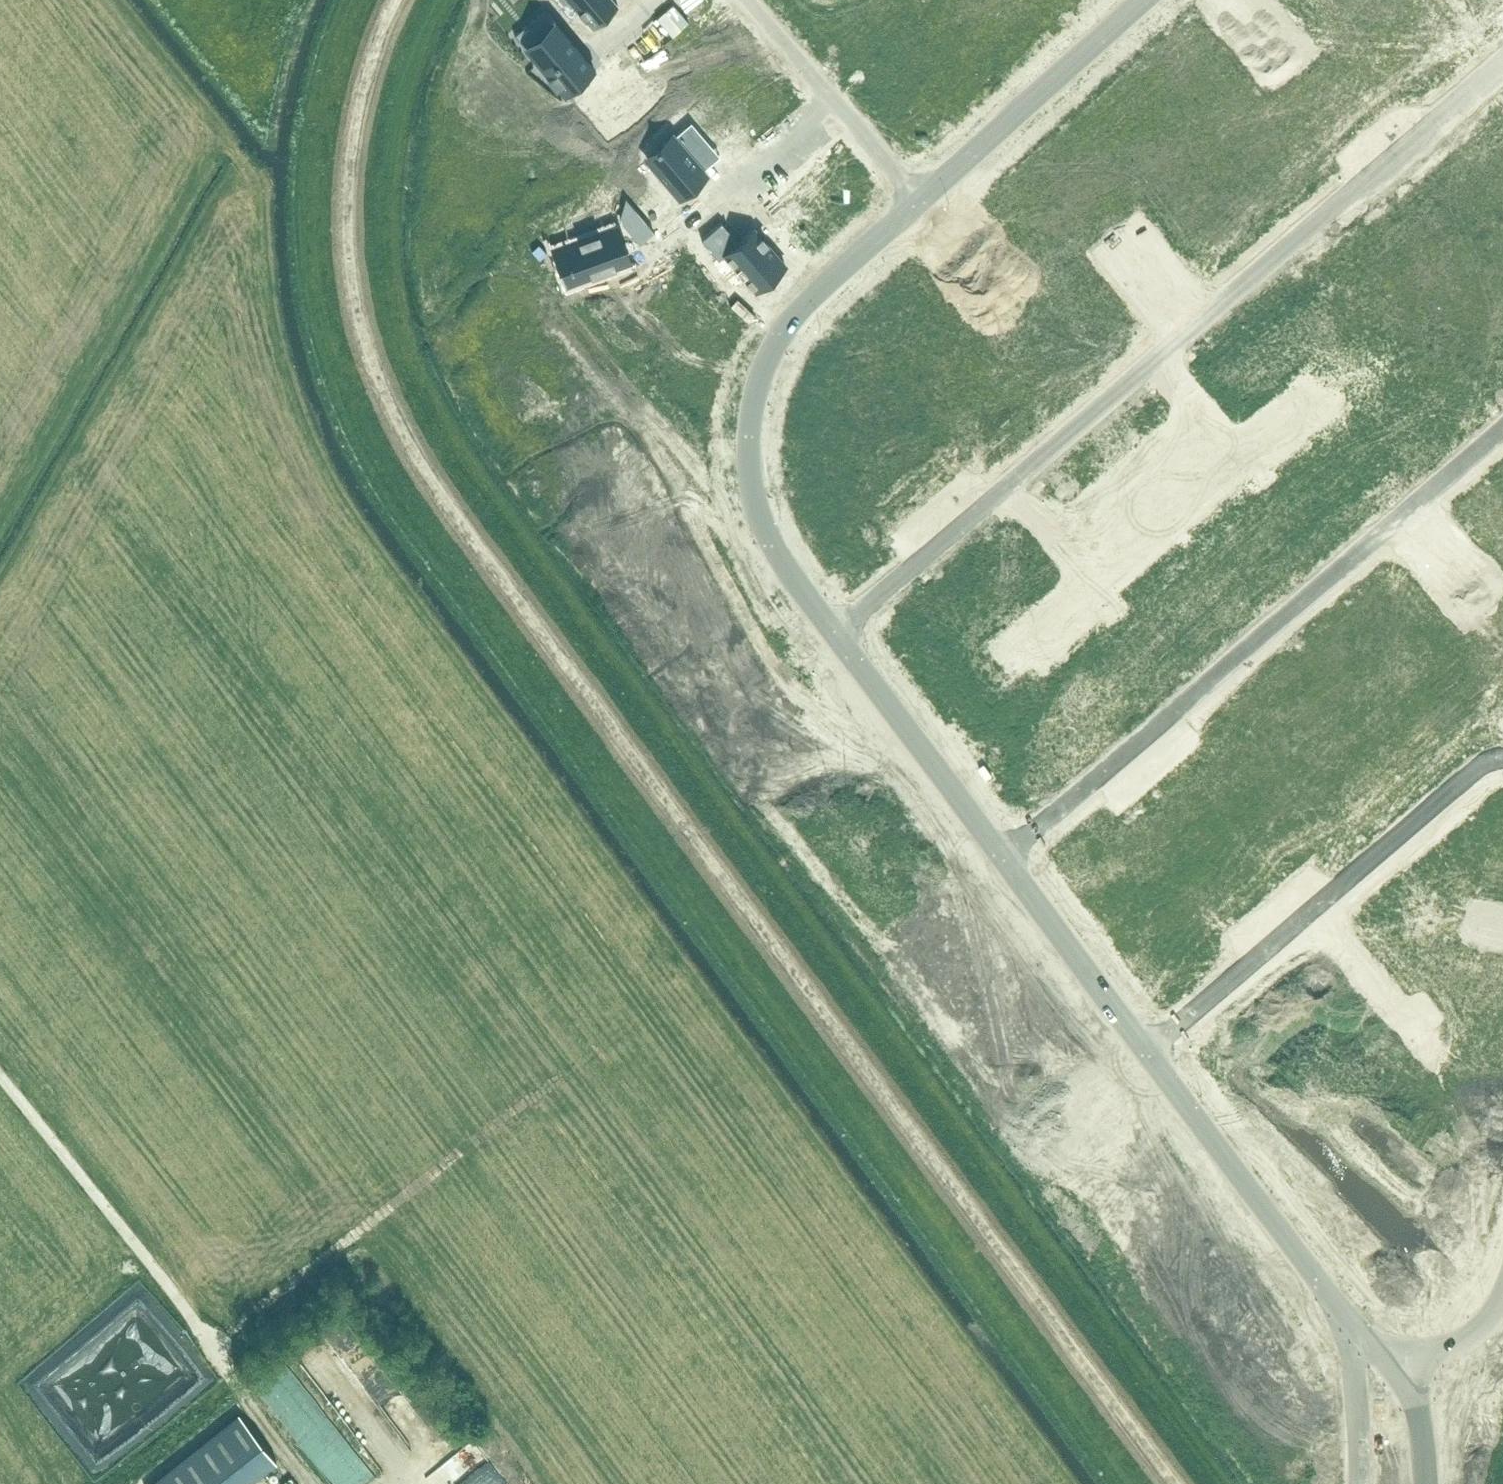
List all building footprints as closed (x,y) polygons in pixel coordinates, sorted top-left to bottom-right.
[(568,15),(576,9),(589,24),(615,2),(613,0),(555,0),(568,15)] [(670,9),(651,25),(666,43),(673,37),(682,46),(714,18),(699,0),(678,18),(670,9)] [(829,2),(834,8),(844,0),(832,0),(829,2)] [(1071,8),(1081,0),(1064,0),(1071,8)] [(539,10),(512,32),(560,90),(591,64),(551,16),(548,19),(539,10)] [(722,70),(703,86),(718,104),(725,98),(734,107),(766,79),(751,61),(730,79),(722,70)] [(601,73),(573,98),(597,125),(604,118),(611,126),(619,119),(621,122),(654,94),(630,67),(619,77),(611,67),(602,74),(601,73)] [(766,79),(734,107),(742,117),(735,123),(750,141),(769,125),(761,115),(782,97),(766,79)] [(654,147),(644,155),(677,193),(703,171),(700,168),(684,150),(696,139),(684,124),(672,135),(670,133),(657,144),(656,143),(653,145),(654,147)] [(827,148),(818,156),(823,162),(832,154),(827,148)] [(818,156),(809,164),(814,170),(823,162),(818,156)] [(831,171),(812,188),(840,221),(859,204),(831,171)] [(788,182),(779,190),(785,196),(794,188),(788,182)] [(812,188),(792,205),(820,237),(840,221),(812,188)] [(779,190),(770,197),(775,204),(785,196),(779,190)] [(624,196),(618,217),(631,231),(634,229),(640,236),(651,227),(624,196)] [(792,205),(772,222),(800,255),(820,237),(792,205)] [(720,220),(699,237),(717,257),(723,252),(754,288),(783,263),(751,226),(736,239),(720,220)] [(614,224),(562,243),(575,278),(627,259),(614,224)] [(1498,232),(1489,240),(1494,246),(1502,238),(1498,232)] [(1489,240),(1479,248),(1485,254),(1494,246),(1489,240)] [(1497,253),(1488,260),(1493,266),(1502,259),(1497,253)] [(1461,262),(1452,270),(1457,276),(1466,268),(1461,262)] [(1471,274),(1462,282),(1467,288),(1476,280),(1471,274)] [(419,1449),(335,1341),(333,1343),(325,1333),(305,1348),(397,1465),(419,1449)] [(314,1413),(319,1388),(296,1383),(295,1390),(289,1389),(286,1407),(314,1413)] [(149,1483),(245,1483),(275,1460),(237,1414),(149,1483)] [(456,1457),(475,1483),(490,1483),(466,1450),(456,1457)]
